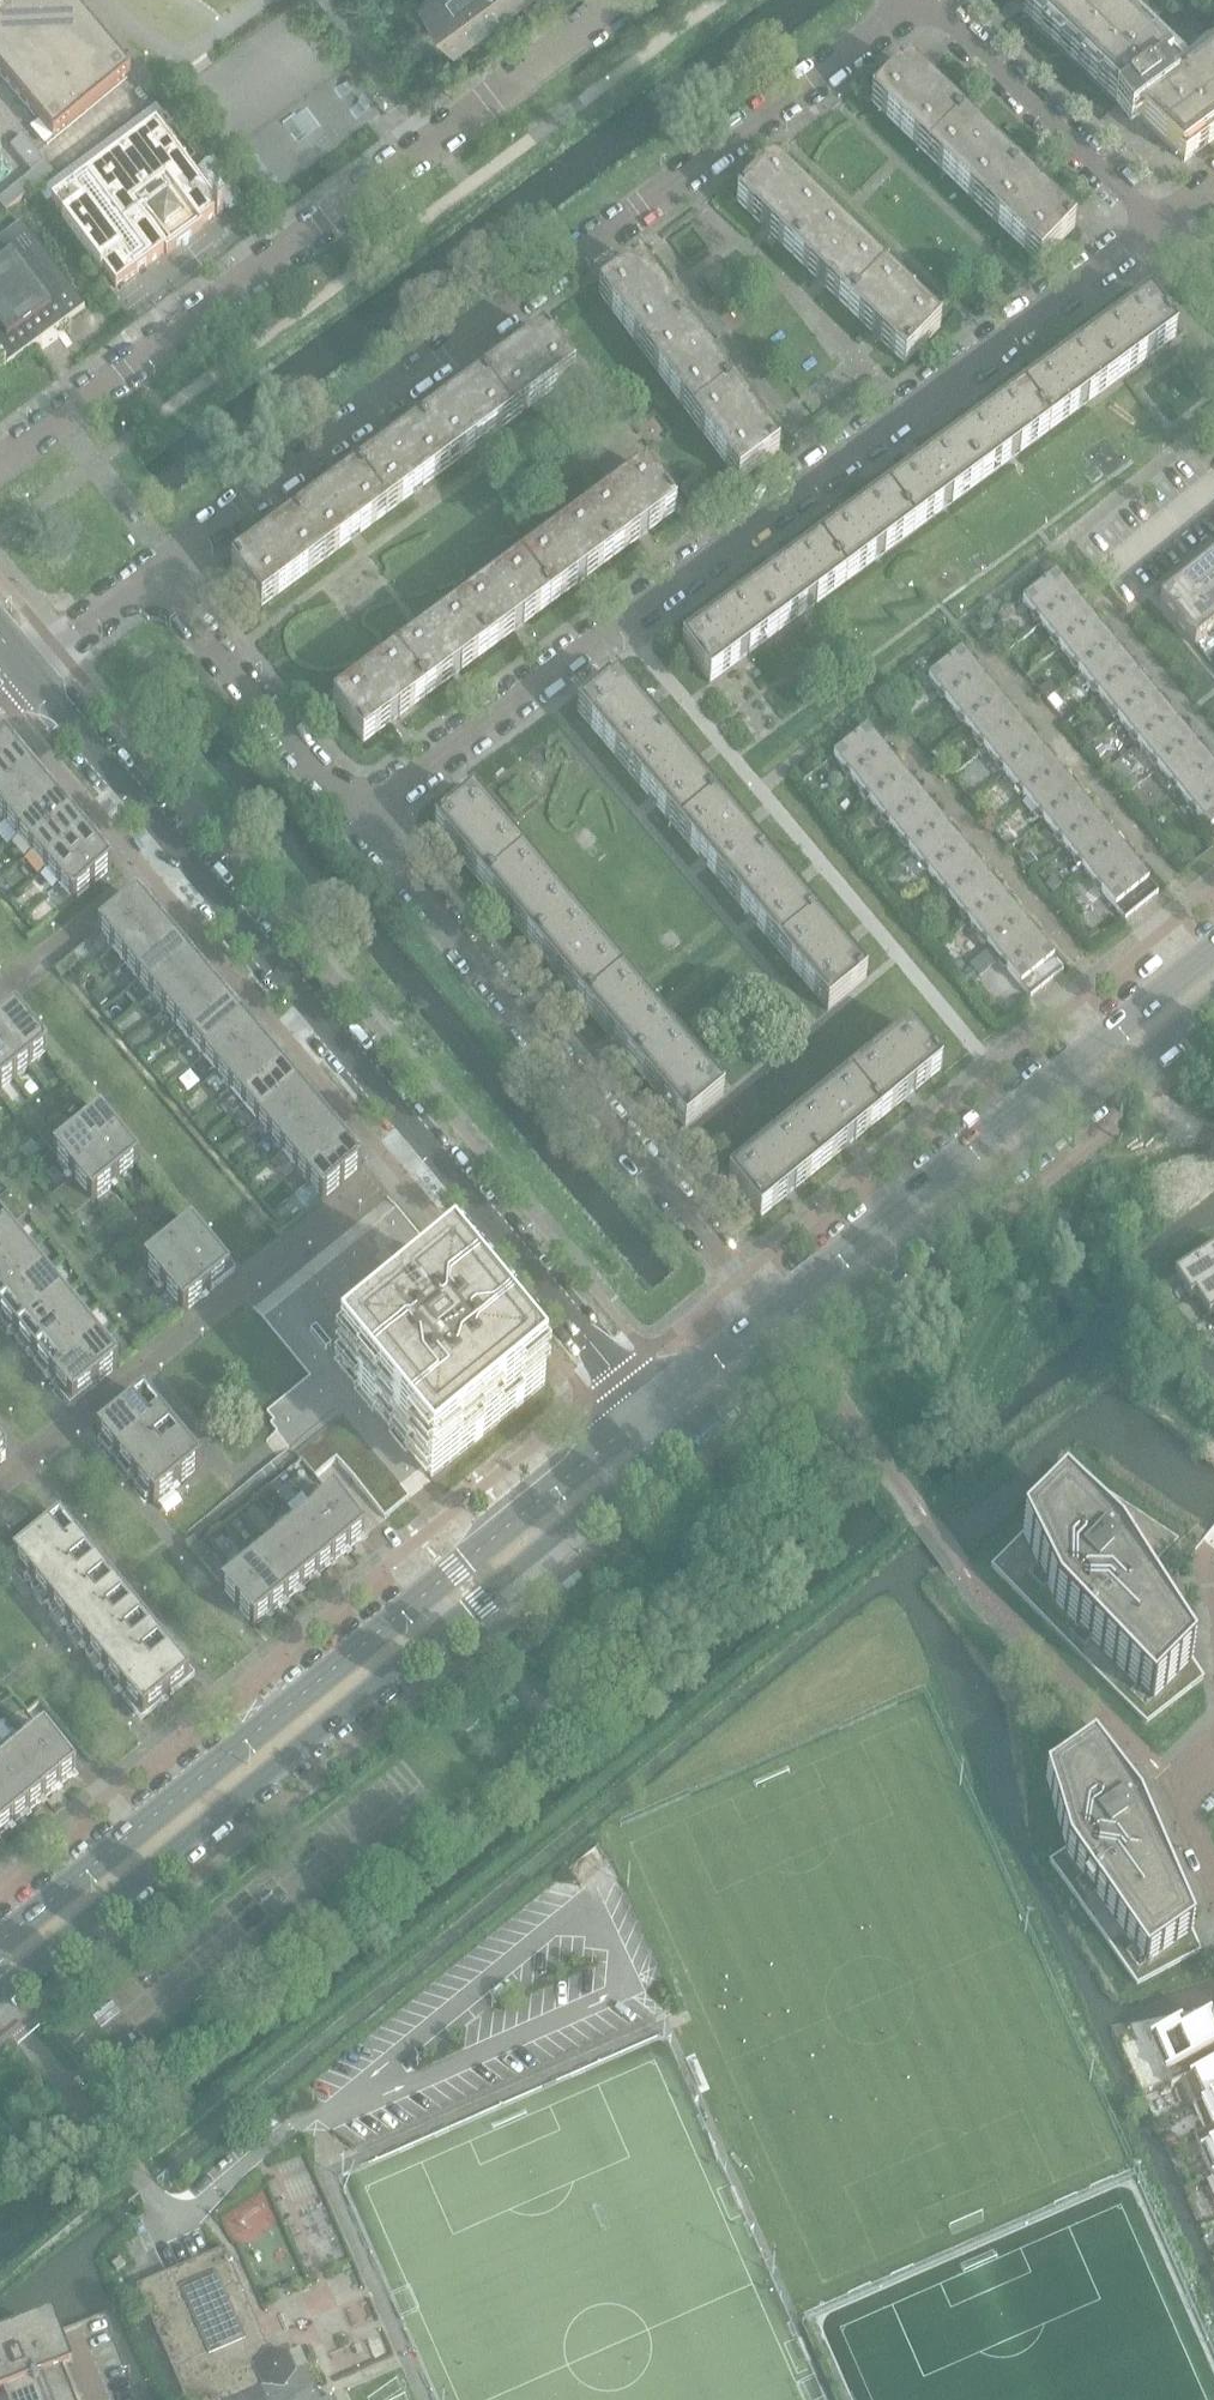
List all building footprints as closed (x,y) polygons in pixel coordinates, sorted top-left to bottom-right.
[(70,0),(0,0),(0,74),(53,137),(130,73),(70,0)] [(519,0),(419,0),(417,1),(453,49),(519,0)] [(1074,0),(1028,0),(1031,4),(1026,8),(1121,100),(1116,104),(1131,124),(1140,118),(1139,117),(1146,113),(1171,93),(1074,0)] [(962,120),(939,97),(906,65),(871,102),(927,156),(962,120)] [(1213,139),(1213,70),(1176,98),(1171,93),(1146,113),(1139,117),(1140,118),(1185,161),(1213,139)] [(69,188),(52,202),(116,288),(165,252),(166,254),(181,243),(182,244),(183,245),(185,245),(186,245),(187,244),(188,242),(189,241),(188,240),(188,238),(203,227),(201,225),(216,214),(217,216),(224,211),(221,208),(219,205),(217,206),(183,161),(193,153),(166,117),(69,188)] [(1018,174),(995,151),(962,120),(927,156),(983,210),(1018,174)] [(44,162),(23,136),(10,147),(31,172),(44,162)] [(31,192),(54,173),(44,162),(31,172),(21,182),(31,192)] [(793,256),(828,219),(772,165),(736,201),(793,256)] [(1075,228),(1050,205),(1018,174),(983,210),(1040,265),(1075,228)] [(849,310),(884,274),(828,219),(793,256),(849,310)] [(22,223),(0,240),(0,372),(85,308),(22,223)] [(686,327),(666,300),(639,264),(598,294),(645,357),(686,327)] [(905,365),(940,328),(884,274),(849,310),(905,365)] [(1177,337),(1149,300),(1090,344),(1118,380),(1177,337)] [(732,389),(713,362),(686,327),(645,357),(691,419),(732,389)] [(575,374),(545,334),(482,380),(512,421),(575,374)] [(1118,380),(1090,344),(1022,394),(1050,431),(1118,380)] [(512,421),(482,380),(420,427),(450,467),(512,421)] [(779,452),(759,425),(732,389),(691,419),(739,482),(779,452)] [(1050,431),(1022,394),(954,445),(982,481),(1050,431)] [(450,467),(420,427),(357,473),(387,514),(450,467)] [(982,481),(954,445),(887,495),(914,532),(982,481)] [(629,483),(646,470),(656,484),(665,477),(651,458),(624,477),(629,483)] [(677,511),(656,484),(646,470),(629,483),(583,517),(613,558),(677,511)] [(387,514),(357,473),(295,520),(325,560),(387,514)] [(914,532),(887,495),(819,545),(847,582),(914,532)] [(613,558),(583,517),(521,564),(551,604),(613,558)] [(325,560),(295,520),(231,567),(261,607),(325,560)] [(847,582),(819,545),(750,596),(778,633),(847,582)] [(1201,569),(1213,585),(1213,558),(1201,569)] [(551,604),(521,564),(458,610),(488,651),(551,604)] [(1201,569),(1181,585),(1213,625),(1213,585),(1201,569)] [(1044,627),(1076,600),(1056,575),(1023,602),(1044,627)] [(1181,585),(1160,603),(1195,646),(1213,631),(1213,625),(1181,585)] [(778,633),(750,596),(682,647),(710,684),(778,633)] [(1063,650),(1096,623),(1076,600),(1044,627),(1063,650)] [(488,651),(458,610),(396,656),(426,697),(488,651)] [(983,634),(993,626),(987,618),(977,626),(983,634)] [(1082,674),(1115,647),(1096,623),(1063,650),(1082,674)] [(1102,698),(1135,671),(1115,647),(1082,674),(1102,698)] [(948,704),(982,677),(961,652),(928,679),(948,704)] [(426,697),(396,656),(333,703),(363,744),(426,697)] [(1122,723),(1154,695),(1135,671),(1102,698),(1122,723)] [(968,728),(1001,701),(982,677),(948,704),(968,728)] [(666,740),(642,710),(616,679),(577,712),(628,772),(666,740)] [(1058,692),(1050,681),(1039,690),(1046,699),(1047,701),(1055,695),(1058,692)] [(1063,705),(1055,695),(1047,701),(1056,711),(1063,705)] [(1142,747),(1175,720),(1154,695),(1122,723),(1142,747)] [(987,751),(1020,724),(1001,701),(968,728),(987,751)] [(1161,771),(1194,743),(1175,720),(1142,747),(1161,771)] [(1007,775),(1040,749),(1020,724),(987,751),(1007,775)] [(854,781),(887,754),(867,730),(834,757),(854,781)] [(717,800),(691,770),(666,740),(628,772),(678,832),(717,800)] [(1109,755),(1098,741),(1090,748),(1100,761),(1109,755)] [(18,760),(4,742),(0,745),(0,775),(18,760)] [(1181,795),(1213,767),(1194,743),(1161,771),(1181,795)] [(950,754),(942,745),(933,753),(941,762),(950,754)] [(1027,800),(1060,773),(1040,749),(1007,775),(1027,800)] [(873,805),(907,778),(887,754),(854,781),(873,805)] [(31,775),(18,760),(0,775),(0,801),(31,775)] [(1138,785),(1119,761),(1118,761),(1105,771),(1125,795),(1138,785)] [(1212,809),(1213,807),(1213,768),(1213,767),(1181,795),(1200,818),(1212,809)] [(1047,824),(1080,797),(1060,773),(1027,800),(1047,824)] [(44,790),(31,775),(0,801),(0,817),(5,823),(44,790)] [(893,829),(926,802),(907,778),(873,805),(893,829)] [(18,838),(57,806),(44,790),(5,823),(18,838)] [(485,889),(524,857),(473,797),(434,829),(485,889)] [(1066,847),(1099,821),(1080,797),(1047,824),(1066,847)] [(766,859),(742,830),(717,800),(678,832),(728,892),(766,859)] [(912,853),(946,826),(926,802),(893,829),(912,853)] [(31,854),(70,821),(57,806),(18,838),(31,854)] [(1212,809),(1200,818),(1213,835),(1213,812),(1212,809)] [(46,871),(85,839),(70,821),(31,854),(46,871)] [(1086,872),(1119,845),(1099,821),(1066,847),(1086,872)] [(932,877),(965,850),(946,826),(912,853),(932,877)] [(59,887),(98,854),(85,839),(46,871),(59,887)] [(1128,877),(1139,869),(1119,845),(1086,872),(1105,895),(1117,886),(1128,877)] [(952,901),(985,874),(965,850),(932,877),(952,901)] [(73,903),(112,871),(98,854),(59,887),(73,903)] [(1039,865),(1031,854),(1024,860),(1032,871),(1039,865)] [(534,949),(573,917),(524,857),(485,889),(534,949)] [(816,919),(791,889),(766,859),(728,892),(777,951),(816,919)] [(1158,893),(1139,869),(1128,877),(1148,901),(1158,893)] [(971,925),(1005,898),(985,874),(952,901),(971,925)] [(1045,886),(1052,894),(1063,885),(1055,877),(1045,886)] [(1148,901),(1128,877),(1117,886),(1137,910),(1148,901)] [(1137,910),(1117,886),(1105,895),(1125,920),(1137,910)] [(991,949),(1024,922),(1005,898),(971,925),(991,949)] [(111,949),(150,917),(137,900),(98,933),(111,949)] [(124,965),(163,932),(150,917),(111,949),(124,965)] [(584,1008),(623,976),(573,917),(534,949),(584,1008)] [(866,979),(841,948),(816,919),(777,951),(828,1011),(866,979)] [(1011,973),(1021,965),(1034,955),(1044,946),(1024,922),(991,949),(1011,973)] [(1102,938),(1095,929),(1084,938),(1092,947),(1102,938)] [(137,980),(176,948),(163,932),(124,965),(137,980)] [(1064,970),(1044,946),(1034,955),(1053,979),(1064,970)] [(150,996),(189,963),(176,948),(137,980),(150,996)] [(61,978),(79,962),(73,955),(55,971),(61,978)] [(1053,979),(1034,955),(1021,965),(1041,989),(1053,979)] [(956,974),(964,967),(959,960),(950,967),(956,974)] [(163,1011),(202,978),(189,963),(150,996),(163,1011)] [(1041,989),(1021,965),(1011,973),(1031,997),(1041,989)] [(635,1068),(673,1036),(623,976),(584,1008),(635,1068)] [(176,1026),(215,994),(202,978),(163,1011),(176,1026)] [(94,1001),(101,996),(97,992),(91,997),(94,1001)] [(189,1042),(228,1009),(215,994),(176,1026),(189,1042)] [(202,1057),(241,1025),(228,1009),(189,1042),(202,1057)] [(15,1014),(0,1026),(0,1030),(30,1067),(47,1053),(15,1014)] [(215,1073),(254,1040),(241,1025),(202,1057),(215,1073)] [(0,1030),(0,1062),(14,1080),(30,1067),(0,1030)] [(942,1070),(910,1031),(849,1081),(881,1120),(942,1070)] [(685,1129),(724,1096),(673,1036),(635,1068),(685,1129)] [(231,1092),(270,1059),(254,1040),(215,1073),(231,1092)] [(244,1107),(283,1075),(270,1059),(231,1092),(244,1107)] [(0,1062),(0,1092),(14,1080),(0,1062)] [(257,1122),(296,1090),(283,1075),(244,1107),(257,1122)] [(881,1120),(849,1081),(789,1130),(821,1169),(881,1120)] [(31,1098),(39,1091),(30,1082),(23,1088),(31,1098)] [(270,1138),(309,1105),(296,1090),(257,1122),(270,1138)] [(283,1153),(322,1121),(309,1105),(270,1138),(283,1153)] [(60,1117),(37,1136),(53,1156),(76,1137),(60,1117)] [(120,1141),(100,1117),(76,1137),(95,1161),(120,1141)] [(296,1169),(335,1136),(322,1121),(283,1153),(296,1169)] [(821,1169),(789,1130),(728,1180),(760,1219),(821,1169)] [(309,1184),(348,1152),(335,1136),(296,1169),(309,1184)] [(76,1137),(53,1156),(72,1180),(95,1161),(76,1137)] [(139,1165),(120,1141),(95,1161),(114,1185),(139,1165)] [(327,1197),(361,1168),(348,1152),(309,1184),(322,1199),(326,1196),(327,1197)] [(114,1185),(95,1161),(72,1180),(91,1203),(91,1204),(114,1185)] [(72,1180),(53,1196),(71,1219),(91,1203),(72,1180)] [(16,1203),(8,1193),(0,1200),(0,1223),(7,1232),(27,1215),(16,1203)] [(545,1389),(452,1276),(396,1208),(261,1319),(309,1378),(266,1413),(273,1421),(269,1424),(277,1434),(278,1433),(289,1448),(294,1454),(341,1415),(400,1487),(421,1470),(431,1482),(545,1389)] [(278,1236),(296,1221),(291,1215),(273,1230),(278,1236)] [(210,1252),(191,1228),(167,1248),(187,1272),(210,1252)] [(151,1229),(141,1236),(128,1247),(144,1267),(167,1248),(151,1229)] [(7,1232),(0,1238),(0,1270),(4,1275),(27,1256),(7,1232)] [(167,1248),(144,1267),(163,1292),(187,1272),(167,1248)] [(1174,1273),(1189,1296),(1213,1280),(1213,1248),(1174,1273)] [(230,1276),(210,1252),(187,1272),(206,1295),(230,1276)] [(45,1277),(27,1256),(4,1275),(21,1297),(45,1277)] [(206,1295),(187,1272),(163,1292),(182,1315),(206,1295)] [(4,1275),(0,1279),(0,1314),(21,1297),(4,1275)] [(62,1298),(45,1277),(21,1297),(39,1318),(62,1298)] [(1189,1296),(1190,1298),(1195,1296),(1207,1315),(1213,1311),(1213,1280),(1189,1296)] [(21,1297),(0,1314),(0,1318),(15,1337),(39,1318),(21,1297)] [(79,1320),(62,1298),(39,1318),(56,1339),(79,1320)] [(56,1339),(39,1318),(15,1337),(33,1358),(56,1339)] [(99,1343),(79,1320),(56,1339),(75,1363),(99,1343)] [(75,1363),(56,1339),(33,1358),(52,1382),(75,1363)] [(118,1367),(99,1343),(75,1363),(95,1387),(118,1367)] [(95,1387),(75,1363),(52,1382),(72,1406),(95,1387)] [(163,1422),(143,1398),(120,1417),(139,1441),(163,1422)] [(139,1441),(120,1417),(97,1436),(116,1460),(139,1441)] [(181,1444),(163,1422),(139,1441),(158,1463),(181,1444)] [(158,1463),(139,1441),(116,1460),(134,1482),(158,1463)] [(200,1467),(181,1444),(158,1463),(177,1487),(200,1467)] [(177,1487),(158,1463),(134,1482),(154,1506),(177,1487)] [(1205,1679),(1140,1581),(1179,1542),(1064,1467),(1042,1502),(1049,1509),(991,1567),(1147,1724),(1205,1679)] [(365,1537),(333,1497),(316,1511),(348,1551),(365,1537)] [(21,1508),(6,1520),(14,1530),(29,1518),(21,1508)] [(348,1551),(316,1511),(300,1524),(333,1563),(348,1551)] [(79,1546),(59,1522),(36,1542),(55,1565),(79,1546)] [(333,1563),(300,1524),(285,1537),(317,1576),(333,1563)] [(317,1576),(285,1537),(269,1549),(301,1589),(317,1576)] [(208,1558),(193,1540),(187,1544),(202,1563),(208,1558)] [(55,1565),(36,1542),(12,1561),(32,1584),(55,1565)] [(97,1568),(79,1546),(55,1565),(74,1588),(97,1568)] [(301,1589),(269,1549),(254,1562),(286,1602),(301,1589)] [(286,1602),(254,1562),(238,1575),(270,1614),(286,1602)] [(74,1588),(55,1565),(32,1584),(50,1607),(74,1588)] [(115,1591),(97,1568),(74,1588),(92,1610),(115,1591)] [(270,1614),(238,1575),(222,1588),(221,1589),(253,1628),(270,1614)] [(92,1610),(74,1588),(50,1607),(68,1629),(92,1610)] [(133,1613),(115,1591),(92,1610),(110,1632),(133,1613)] [(110,1632),(92,1610),(68,1629),(87,1651),(110,1632)] [(152,1635),(133,1613),(110,1632),(128,1654),(152,1635)] [(128,1654),(110,1632),(87,1651),(105,1674),(128,1654)] [(170,1657),(152,1635),(128,1654),(146,1677),(170,1657)] [(146,1677),(128,1654),(105,1674),(123,1696),(146,1677)] [(189,1681),(170,1657),(146,1677),(166,1700),(189,1681)] [(554,1696),(545,1684),(535,1672),(524,1682),(543,1705),(554,1696)] [(166,1700),(146,1677),(123,1696),(142,1719),(166,1700)] [(76,1773),(44,1734),(43,1735),(32,1722),(25,1713),(12,1697),(7,1691),(0,1697),(0,1836),(76,1773)] [(1202,1952),(1144,1822),(1139,1811),(1131,1800),(1093,1746),(1046,1780),(1066,1850),(1049,1862),(1137,1987),(1202,1952)] [(1213,2050),(1213,2041),(1206,2023),(1210,2022),(1209,2020),(1179,2033),(1177,2027),(1181,2026),(1180,2024),(1149,2038),(1150,2040),(1150,2039),(1164,2071),(1164,2072),(1164,2073),(1165,2073),(1170,2084),(1169,2085),(1170,2086),(1198,2073),(1192,2060),(1213,2050)] [(1192,2060),(1198,2073),(1170,2086),(1170,2087),(1181,2082),(1192,2106),(1192,2107),(1213,2097),(1213,2050),(1192,2060)] [(1192,2107),(1192,2108),(1193,2108),(1204,2132),(1193,2137),(1193,2138),(1213,2129),(1213,2097),(1192,2107)] [(1193,2138),(1194,2139),(1199,2150),(1198,2150),(1199,2152),(1200,2152),(1211,2176),(1210,2177),(1211,2178),(1213,2176),(1213,2129),(1193,2138)] [(1178,2145),(1175,2135),(1164,2140),(1168,2149),(1178,2145)] [(269,2352),(223,2248),(137,2287),(186,2399),(335,2399),(333,2395),(321,2399),(307,2366),(295,2372),(287,2353),(269,2352)] [(351,2274),(271,2308),(288,2348),(368,2314),(351,2274)] [(0,2355),(0,2399),(66,2399),(62,2390),(72,2385),(52,2334),(0,2355)]
